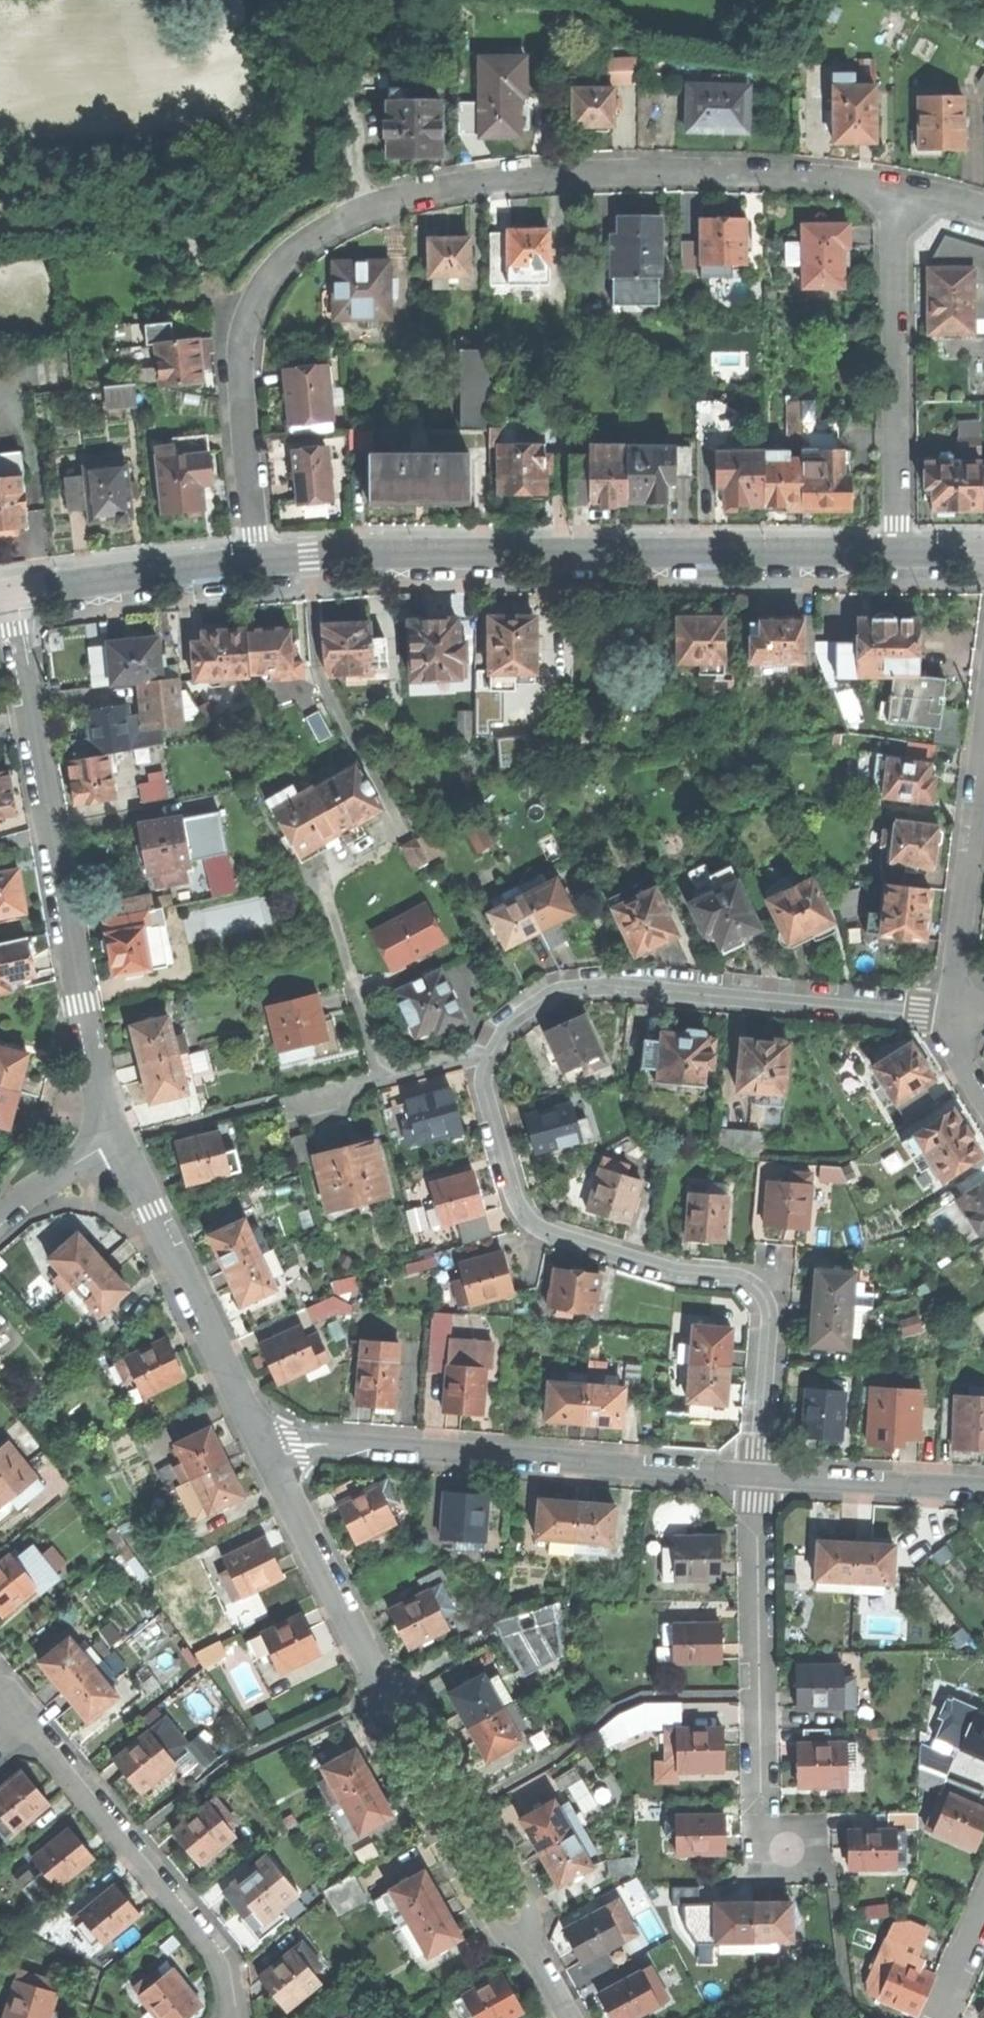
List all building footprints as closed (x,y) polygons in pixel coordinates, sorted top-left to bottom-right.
[(611,88),(642,86),(640,60),(610,62),(611,88)] [(486,63),(487,141),(525,141),(525,110),(522,110),(522,105),(522,100),(530,100),(530,63),(486,63)] [(837,70),(837,83),(857,82),(857,76),(857,70),(837,70)] [(395,75),(395,94),(414,94),(414,80),(404,80),(404,75),(395,75)] [(857,76),(857,82),(857,88),(878,87),(878,75),(857,76)] [(717,77),(717,88),(734,88),(734,77),(717,77)] [(858,143),(879,143),(878,87),(857,88),(857,82),(837,83),(838,110),(836,110),(836,124),(838,124),(839,144),(858,143)] [(693,88),(692,133),(720,134),(753,134),(753,89),(734,88),(717,88),(693,88)] [(578,109),(578,131),(596,130),(618,130),(617,92),(578,93),(578,109)] [(566,109),(578,109),(578,93),(566,93),(566,109)] [(395,94),(395,107),(414,107),(414,94),(395,94)] [(965,97),(924,98),(924,132),(914,132),(915,157),(932,156),(946,156),(946,150),(967,149),(965,97)] [(420,164),(447,164),(446,107),(414,107),(395,107),(393,107),(393,164),(420,164)] [(726,220),(706,221),(707,267),(718,267),(738,267),(751,267),(751,253),(751,224),(751,220),(726,220)] [(642,221),(624,221),(625,239),(618,239),(618,279),(620,279),(639,279),(639,291),(657,291),(656,279),(666,278),(666,221),(642,221)] [(809,268),(809,289),(850,288),(849,269),(849,248),(854,248),(854,226),(809,227),(809,245),(809,268)] [(504,259),(501,231),(491,232),(493,260),(504,259)] [(533,235),(514,235),(515,273),(555,273),(555,235),(533,235)] [(454,243),(436,243),(436,282),(440,282),(440,292),(455,291),(455,281),(476,281),(476,243),(454,243)] [(792,268),(809,268),(809,245),(791,245),(792,268)] [(341,323),(398,322),(396,265),(372,266),(362,266),(362,265),(340,265),(341,323)] [(738,279),(738,267),(718,267),(718,279),(738,279)] [(934,268),(934,303),(934,333),(983,333),(983,292),(979,292),(979,268),(934,268)] [(666,309),(666,278),(656,279),(657,291),(639,291),(639,279),(620,279),(620,309),(666,309)] [(150,359),(164,358),(164,351),(184,348),(181,328),(146,332),(150,359)] [(219,344),(206,346),(208,358),(211,358),(217,357),(220,357),(219,344)] [(164,358),(168,392),(211,387),(209,374),(213,374),(212,369),(211,358),(208,358),(206,346),(184,348),(164,351),(164,358)] [(471,435),(497,435),(497,424),(497,353),(470,353),(471,435)] [(298,425),(341,421),(338,392),(336,370),(295,374),(297,390),(295,390),(297,411),(298,425)] [(116,413),(146,409),(143,390),(114,393),(116,413)] [(809,442),(809,452),(821,452),(821,401),(808,402),(809,442)] [(799,442),(809,442),(808,402),(798,402),(799,442)] [(342,434),(341,421),(298,425),(299,438),(342,434)] [(498,449),(508,449),(520,449),(520,424),(497,424),(497,435),(498,449)] [(358,460),(377,460),(376,435),(358,435),(358,460)] [(181,444),(182,453),(184,463),(218,459),(216,441),(181,444)] [(983,454),(983,441),(972,441),(973,454),(983,454)] [(520,449),(508,449),(508,491),(509,491),(530,491),(540,491),(553,491),(552,449),(520,449)] [(617,506),(634,505),(634,450),(611,450),(611,459),(597,459),(598,506),(617,506)] [(597,450),(597,459),(611,459),(611,450),(597,450)] [(683,480),(683,450),(634,450),(634,505),(648,505),(657,505),(660,510),(667,510),(671,505),(673,505),(673,487),(683,487),(683,480)] [(699,450),(683,450),(683,480),(699,480),(699,450)] [(308,509),(342,505),(336,452),(303,455),(306,481),(308,509)] [(795,512),(810,512),(809,452),(771,453),(772,462),(772,508),(787,508),(795,508),(795,512)] [(809,452),(810,512),(832,511),(858,511),(858,476),(851,476),(850,452),(821,452),(809,452)] [(182,453),(164,455),(171,521),(190,519),(198,518),(198,523),(210,522),(210,517),(214,517),(211,491),(221,490),(218,459),(184,463),(182,453)] [(750,509),(772,508),(772,462),(760,462),(760,453),(723,453),(723,490),(732,490),(732,509),(750,509)] [(771,453),(760,453),(760,462),(772,462),(771,453)] [(983,510),(983,463),(958,463),(958,456),(945,456),(945,462),(930,463),(930,489),(938,489),(938,511),(943,510),(944,512),(947,516),(956,516),(960,512),(960,510),(972,510),(983,510)] [(427,508),(478,507),(477,459),(443,459),(443,463),(412,464),(412,460),(377,460),(377,509),(427,508)] [(598,510),(598,506),(597,459),(578,460),(578,510),(598,510)] [(30,483),(28,460),(0,463),(0,486),(30,483)] [(98,513),(99,528),(118,527),(125,526),(125,529),(137,528),(136,525),(141,524),(139,507),(137,489),(136,469),(94,473),(95,485),(98,513)] [(14,537),(38,534),(32,483),(30,483),(0,486),(0,538),(14,537)] [(79,514),(98,513),(95,485),(76,487),(79,514)] [(145,488),(137,489),(139,507),(147,506),(145,488)] [(394,621),(408,620),(410,620),(408,594),(393,594),(394,621)] [(498,683),(514,683),(514,674),(532,673),(532,653),(534,653),(534,637),(532,637),(532,618),(525,618),(525,616),(520,612),(512,612),(507,616),(507,618),(499,618),(488,619),(488,674),(498,673),(498,683)] [(692,617),(677,617),(676,662),(699,663),(699,674),(723,674),(723,617),(718,617),(718,615),(714,612),(706,612),(703,614),(703,617),(692,617)] [(856,675),(889,675),(917,675),(917,619),(904,619),(893,619),(893,617),(888,613),(876,613),(872,616),(872,619),(856,619),(856,641),(856,675)] [(410,680),(464,678),(463,643),(456,643),(455,618),(431,619),(410,620),(408,620),(410,680)] [(779,618),(759,618),(759,622),(749,622),(749,663),(773,663),(783,663),(801,663),(802,618),(779,618)] [(319,625),(321,670),(325,676),(371,674),(371,665),(386,664),(384,639),(369,640),(369,622),(350,623),(337,624),(336,621),(335,620),(323,620),(321,622),(322,625),(319,625)] [(246,677),(246,674),(243,629),(230,630),(218,631),(217,628),(211,625),(206,625),(202,630),(202,631),(198,632),(199,642),(188,642),(191,680),(193,680),(246,677)] [(243,629),(246,674),(267,672),(267,680),(300,678),(299,662),(288,663),(288,657),(287,640),(286,627),(265,628),(243,629)] [(111,685),(138,682),(158,679),(152,637),(129,641),(105,644),(111,685)] [(295,640),(287,640),(288,657),(296,657),(295,640)] [(822,670),(834,670),(834,641),(813,641),(813,648),(822,670)] [(834,675),(856,675),(856,641),(834,641),(834,670),(834,675)] [(194,685),(193,680),(191,680),(188,642),(168,644),(176,677),(183,690),(194,685)] [(386,673),(386,664),(371,665),(371,674),(386,673)] [(834,685),(834,675),(834,670),(822,670),(827,685),(834,685)] [(532,683),(532,673),(514,674),(514,683),(532,683)] [(888,719),(933,725),(940,726),(942,709),(945,678),(929,675),(917,675),(889,675),(888,719)] [(138,682),(144,729),(157,727),(179,724),(173,677),(158,679),(138,682)] [(500,690),(473,690),(473,707),(487,707),(500,707),(500,690)] [(193,706),(203,723),(213,717),(203,700),(193,706)] [(88,736),(90,755),(104,753),(130,750),(128,737),(124,707),(84,712),(88,736)] [(487,739),(487,707),(473,707),(473,739),(487,739)] [(933,725),(931,743),(937,744),(961,747),(963,731),(966,712),(942,709),(940,726),(933,725)] [(303,718),(315,743),(328,736),(315,711),(303,718)] [(145,735),(128,737),(130,750),(159,745),(157,727),(144,729),(145,735)] [(495,737),(497,769),(529,766),(527,736),(495,737)] [(907,740),(905,757),(904,762),(934,765),(937,744),(931,743),(907,740)] [(71,804),(111,798),(104,753),(90,755),(65,759),(68,784),(71,804)] [(932,782),(934,765),(904,762),(905,757),(876,754),(873,779),(889,781),(887,797),(930,802),(932,782)] [(379,811),(353,764),(333,775),(312,787),(338,834),(357,823),(379,811)] [(0,771),(0,817),(12,815),(8,794),(4,770),(0,771)] [(137,784),(140,802),(164,797),(161,779),(137,784)] [(264,799),(270,810),(294,797),(288,786),(264,799)] [(270,810),(300,863),(313,855),(322,850),(319,844),(338,834),(312,787),(294,797),(270,810)] [(194,814),(178,817),(186,860),(205,856),(223,852),(215,810),(194,814)] [(178,817),(134,826),(139,850),(144,874),(149,872),(181,866),(187,865),(186,860),(178,817)] [(891,847),(889,864),(904,865),(916,867),(931,869),(932,858),(934,847),(936,847),(940,843),(941,834),(938,829),(936,828),(937,825),(895,820),(893,832),(883,831),(881,846),(891,847)] [(364,834),(357,823),(338,834),(341,840),(344,845),(364,834)] [(341,840),(338,834),(319,844),(322,850),(341,840)] [(400,848),(412,870),(426,863),(414,840),(400,848)] [(231,891),(223,852),(205,856),(213,895),(231,891)] [(184,880),(181,866),(149,872),(152,887),(184,880)] [(689,904),(703,935),(712,931),(723,954),(742,944),(739,938),(746,935),(758,929),(728,866),(708,876),(715,892),(689,904)] [(22,912),(19,890),(15,870),(0,872),(0,916),(22,912)] [(811,878),(766,900),(787,943),(799,937),(809,933),(813,941),(818,938),(818,939),(833,932),(832,930),(836,929),(811,878)] [(532,880),(516,888),(537,931),(556,921),(561,919),(572,914),(555,880),(537,889),(532,880)] [(929,889),(885,884),(881,914),(879,935),(894,937),(894,940),(908,942),(908,938),(923,940),(926,915),(929,889)] [(537,931),(516,888),(500,896),(504,905),(486,914),(503,948),(519,940),(537,931)] [(623,892),(607,899),(634,956),(637,954),(643,957),(652,952),(653,947),(661,943),(675,936),(667,918),(668,918),(662,904),(660,905),(653,890),(627,901),(623,892)] [(148,894),(109,903),(113,917),(151,908),(148,894)] [(369,929),(392,972),(451,941),(427,898),(369,929)] [(86,923),(113,917),(109,903),(109,900),(82,906),(86,923)] [(100,921),(103,934),(146,925),(147,928),(162,925),(159,909),(100,921)] [(865,933),(879,935),(881,914),(868,913),(865,933)] [(565,940),(556,921),(537,931),(547,949),(565,940)] [(147,928),(146,925),(103,934),(100,934),(97,939),(99,951),(105,955),(107,955),(109,964),(111,976),(164,965),(160,946),(151,948),(147,928)] [(162,925),(147,928),(151,948),(160,946),(166,945),(162,925)] [(0,943),(0,993),(16,989),(13,980),(33,975),(29,958),(24,938),(0,943)] [(438,971),(392,993),(408,1026),(415,1033),(424,1032),(432,1027),(435,1033),(462,1020),(450,997),(438,971)] [(314,993),(264,1006),(268,1020),(267,1021),(275,1051),(276,1050),(279,1061),(311,1052),(308,1041),(326,1037),(321,1020),(314,993)] [(135,1048),(138,1063),(175,1054),(171,1037),(165,1015),(129,1025),(135,1048)] [(559,1025),(544,1032),(561,1072),(579,1064),(584,1075),(605,1066),(582,1015),(559,1025)] [(329,1018),(321,1020),(326,1037),(308,1041),(311,1052),(336,1046),(333,1033),(329,1018)] [(643,1041),(640,1068),(657,1069),(655,1082),(702,1087),(703,1068),(711,1068),(714,1040),(707,1039),(707,1037),(703,1036),(703,1033),(700,1031),(687,1030),(683,1032),(683,1035),(674,1034),(660,1033),(659,1042),(643,1041)] [(181,1035),(171,1037),(175,1054),(185,1051),(181,1035)] [(757,1042),(741,1041),(739,1061),(738,1061),(736,1075),(738,1075),(736,1091),(764,1094),(763,1105),(780,1107),(786,1045),(783,1044),(781,1039),(771,1038),(768,1043),(757,1042)] [(909,1043),(872,1068),(883,1085),(894,1101),(896,1104),(923,1087),(933,1080),(926,1069),(919,1059),(923,1056),(916,1044),(911,1047),(909,1043)] [(16,1090),(20,1075),(25,1054),(0,1047),(0,1086),(16,1090)] [(189,1068),(185,1051),(175,1054),(179,1070),(189,1068)] [(143,1082),(148,1101),(185,1091),(179,1070),(175,1054),(138,1063),(143,1082)] [(700,1096),(702,1087),(655,1082),(657,1069),(640,1068),(638,1089),(700,1096)] [(884,1108),(894,1101),(883,1085),(873,1091),(884,1108)] [(16,1090),(0,1086),(0,1125),(7,1127),(12,1107),(16,1090)] [(932,1101),(923,1087),(896,1104),(905,1119),(932,1101)] [(406,1144),(459,1129),(453,1108),(447,1089),(405,1101),(412,1124),(401,1127),(406,1144)] [(528,1136),(532,1152),(579,1140),(577,1132),(586,1130),(583,1119),(574,1121),(569,1104),(523,1116),(528,1136)] [(951,1108),(900,1141),(911,1158),(922,1151),(932,1165),(941,1180),(960,1168),(980,1155),(969,1138),(971,1136),(968,1131),(964,1125),(963,1126),(951,1108)] [(715,1130),(712,1158),(757,1162),(759,1134),(715,1130)] [(180,1165),(184,1183),(237,1169),(231,1148),(222,1151),(217,1131),(174,1142),(180,1165)] [(296,1165),(310,1161),(302,1132),(288,1136),(296,1165)] [(330,1208),(383,1194),(369,1141),(343,1147),(313,1155),(322,1191),(326,1191),(330,1208)] [(921,1172),(932,1165),(922,1151),(911,1158),(921,1172)] [(980,1155),(960,1168),(966,1177),(981,1168),(983,1166),(983,1157),(982,1153),(980,1155)] [(601,1159),(598,1169),(614,1174),(617,1164),(601,1159)] [(819,1166),(818,1178),(846,1182),(839,1167),(819,1166)] [(981,1168),(966,1177),(956,1184),(962,1194),(983,1180),(983,1173),(981,1168)] [(605,1216),(625,1223),(638,1181),(614,1174),(598,1169),(585,1210),(605,1216)] [(470,1170),(427,1182),(434,1206),(423,1209),(428,1225),(481,1211),(475,1190),(470,1170)] [(785,1228),(806,1230),(811,1175),(786,1173),(786,1183),(768,1181),(764,1226),(785,1228)] [(962,1194),(956,1199),(979,1234),(983,1231),(983,1180),(962,1194)] [(701,1241),(722,1243),(727,1196),(721,1195),(722,1185),(708,1183),(707,1195),(689,1193),(685,1240),(701,1241)] [(216,1253),(223,1268),(257,1253),(250,1237),(241,1218),(207,1234),(216,1253)] [(60,1274),(72,1287),(100,1261),(87,1247),(74,1233),(46,1259),(60,1274)] [(259,1233),(250,1237),(257,1253),(266,1248),(259,1233)] [(274,1264),(266,1248),(257,1253),(265,1269),(274,1264)] [(460,1277),(467,1303),(510,1291),(505,1272),(499,1250),(456,1262),(460,1277)] [(232,1287),(239,1303),(273,1287),(265,1269),(257,1253),(223,1268),(232,1287)] [(111,1273),(100,1261),(72,1287),(83,1299),(97,1315),(126,1289),(111,1273)] [(546,1289),(544,1305),(552,1306),(569,1308),(591,1311),(595,1272),(573,1269),(551,1267),(549,1289),(546,1289)] [(814,1291),(812,1307),(860,1311),(861,1295),(863,1275),(815,1271),(814,1291)] [(52,1282),(64,1295),(72,1287),(60,1274),(52,1282)] [(457,1306),(467,1303),(460,1277),(450,1280),(457,1306)] [(75,1307),(83,1299),(72,1287),(64,1295),(75,1307)] [(331,1294),(327,1296),(334,1312),(349,1313),(349,1303),(331,1294)] [(871,1296),(861,1295),(860,1311),(858,1328),(868,1329),(871,1296)] [(305,1305),(312,1321),(334,1312),(327,1296),(305,1305)] [(568,1315),(569,1308),(552,1306),(551,1313),(568,1315)] [(860,1311),(812,1307),(811,1326),(809,1345),(857,1349),(858,1328),(860,1311)] [(425,1369),(443,1370),(443,1364),(444,1353),(481,1356),(481,1366),(489,1367),(490,1341),(448,1339),(449,1311),(428,1309),(425,1369)] [(901,1323),(905,1335),(919,1330),(915,1318),(901,1323)] [(266,1363),(274,1381),(324,1359),(316,1339),(307,1343),(299,1325),(257,1343),(266,1363)] [(691,1347),(690,1364),(727,1367),(728,1349),(730,1329),(693,1326),(691,1347)] [(163,1338),(112,1363),(122,1382),(131,1378),(140,1396),(181,1376),(173,1359),(163,1338)] [(359,1340),(358,1357),(387,1359),(389,1342),(359,1340)] [(681,1346),(679,1363),(690,1364),(691,1347),(681,1346)] [(444,1353),(443,1364),(481,1366),(481,1356),(444,1353)] [(387,1359),(358,1357),(355,1404),(365,1405),(373,1405),(372,1411),(391,1412),(394,1360),(387,1359)] [(678,1380),(688,1381),(690,1364),(679,1363),(678,1380)] [(481,1366),(443,1364),(443,1370),(440,1411),(459,1412),(478,1413),(481,1366)] [(727,1367),(690,1364),(688,1381),(686,1401),(723,1405),(725,1384),(727,1367)] [(566,1371),(566,1382),(583,1383),(584,1373),(566,1371)] [(601,1374),(584,1373),(583,1383),(601,1384),(601,1374)] [(819,1437),(840,1439),(843,1392),(838,1391),(839,1381),(824,1380),(824,1390),(806,1389),(802,1436),(819,1437)] [(560,1419),(581,1420),(583,1383),(566,1382),(545,1381),(542,1418),(560,1419)] [(601,1384),(583,1383),(581,1420),(599,1422),(618,1423),(620,1386),(601,1384)] [(952,1448),(975,1449),(983,1449),(983,1385),(968,1384),(968,1395),(954,1395),(954,1399),(953,1439),(952,1448)] [(901,1433),(919,1434),(920,1416),(921,1390),(869,1387),(867,1431),(869,1431),(901,1433)] [(939,1439),(953,1439),(954,1399),(940,1398),(939,1439)] [(928,1417),(920,1416),(919,1434),(901,1433),(901,1446),(926,1447),(928,1417)] [(173,1467),(181,1483),(225,1462),(217,1446),(208,1427),(173,1445),(182,1463),(173,1467)] [(886,1445),(901,1446),(901,1433),(869,1431),(868,1444),(886,1445)] [(0,1448),(0,1507),(11,1498),(18,1507),(43,1486),(35,1477),(37,1476),(8,1441),(0,1448)] [(203,1504),(207,1513),(242,1496),(233,1478),(225,1462),(181,1483),(189,1499),(198,1494),(203,1504)] [(332,1490),(338,1504),(361,1493),(354,1479),(332,1490)] [(346,1524),(355,1542),(396,1522),(385,1499),(394,1495),(386,1480),(361,1493),(338,1504),(337,1505),(346,1524)] [(188,1512),(203,1504),(198,1494),(189,1499),(181,1483),(175,1486),(188,1512)] [(467,1494),(446,1492),(443,1537),(468,1539),(467,1549),(485,1551),(488,1495),(467,1494)] [(18,1507),(11,1498),(0,1507),(0,1522),(18,1507)] [(541,1499),(537,1537),(559,1539),(558,1549),(575,1550),(579,1502),(560,1501),(541,1499)] [(598,1504),(579,1502),(575,1550),(591,1551),(592,1541),(613,1543),(616,1505),(598,1504)] [(192,1520),(207,1513),(203,1504),(188,1512),(192,1520)] [(665,1579),(721,1578),(721,1558),(721,1536),(676,1537),(676,1561),(665,1561),(665,1579)] [(223,1583),(231,1600),(281,1575),(272,1557),(263,1538),(222,1558),(232,1578),(223,1583)] [(835,1581),(853,1582),(855,1544),(836,1543),(816,1542),(814,1580),(835,1581)] [(855,1544),(853,1582),(870,1583),(891,1584),(893,1546),(873,1545),(855,1544)] [(32,1547),(23,1554),(31,1563),(23,1570),(37,1586),(40,1590),(56,1577),(32,1547)] [(1,1615),(37,1586),(23,1570),(31,1563),(23,1554),(16,1560),(10,1553),(0,1562),(0,1614),(1,1615)] [(420,1579),(426,1592),(442,1584),(448,1581),(442,1568),(420,1579)] [(834,1590),(852,1591),(853,1582),(835,1581),(834,1590)] [(870,1592),(870,1583),(853,1582),(852,1591),(870,1592)] [(399,1629),(408,1648),(449,1627),(439,1607),(450,1602),(442,1584),(426,1592),(390,1610),(399,1629)] [(880,1598),(879,1611),(892,1612),(892,1599),(880,1598)] [(494,1622),(524,1676),(565,1655),(556,1603),(494,1622)] [(270,1654),(279,1672),(319,1652),(309,1632),(300,1614),(251,1638),(260,1658),(270,1654)] [(675,1661),(723,1661),(723,1643),(722,1623),(674,1623),(674,1628),(664,1629),(664,1642),(675,1642),(675,1661)] [(52,1676),(63,1691),(100,1660),(89,1647),(82,1653),(69,1637),(39,1661),(52,1676)] [(195,1653),(202,1667),(226,1655),(219,1641),(195,1653)] [(75,1705),(87,1719),(116,1695),(103,1680),(111,1674),(100,1660),(63,1691),(75,1705)] [(796,1690),(796,1708),(853,1708),(853,1678),(841,1679),(841,1666),(796,1666),(796,1690)] [(500,1679),(502,1683),(512,1702),(525,1694),(513,1672),(500,1679)] [(461,1711),(469,1726),(512,1702),(502,1683),(492,1689),(483,1674),(450,1693),(461,1711)] [(525,1694),(512,1702),(522,1718),(535,1711),(525,1694)] [(951,1698),(934,1736),(936,1737),(948,1742),(976,1754),(975,1756),(983,1760),(983,1713),(951,1698)] [(479,1743),(487,1758),(520,1739),(512,1724),(522,1718),(512,1702),(469,1726),(479,1743)] [(646,1702),(631,1708),(637,1724),(626,1728),(630,1738),(646,1730),(646,1702)] [(646,1730),(668,1729),(668,1727),(682,1727),(682,1702),(646,1702),(646,1730)] [(620,1713),(626,1728),(637,1724),(631,1708),(620,1713)] [(128,1777),(140,1792),(175,1764),(162,1747),(169,1741),(156,1725),(114,1759),(128,1777)] [(679,1770),(724,1770),(724,1750),(723,1727),(682,1727),(668,1727),(668,1729),(668,1744),(679,1744),(679,1758),(679,1770)] [(802,1729),(802,1744),(829,1744),(829,1728),(802,1729)] [(203,1766),(218,1757),(204,1733),(188,1743),(203,1766)] [(943,1754),(948,1742),(936,1737),(931,1749),(943,1754)] [(802,1744),(796,1744),(797,1766),(797,1786),(845,1785),(845,1760),(855,1760),(855,1743),(829,1744),(802,1744)] [(667,1758),(679,1758),(679,1744),(668,1744),(667,1744),(667,1758)] [(918,1744),(917,1767),(946,1776),(953,1758),(943,1754),(931,1749),(918,1744)] [(323,1789),(332,1805),(375,1781),(366,1766),(356,1748),(323,1766),(332,1784),(323,1789)] [(554,1779),(561,1791),(584,1778),(577,1766),(554,1779)] [(917,1784),(938,1793),(946,1776),(917,1767),(917,1784)] [(6,1838),(50,1803),(35,1785),(24,1770),(0,1789),(0,1814),(1,1815),(0,1816),(0,1831),(6,1838)] [(938,1793),(946,1797),(948,1793),(976,1806),(982,1792),(946,1776),(938,1793)] [(350,1815),(359,1833),(393,1814),(384,1797),(375,1781),(332,1805),(341,1820),(350,1815)] [(324,1809),(332,1805),(323,1789),(316,1793),(324,1809)] [(974,1848),(982,1830),(983,1825),(983,1809),(976,1806),(948,1793),(946,1797),(937,1817),(930,1814),(925,1827),(974,1848)] [(187,1847),(200,1863),(235,1833),(223,1819),(230,1812),(216,1795),(173,1831),(187,1847)] [(532,1836),(540,1851),(582,1827),(575,1814),(566,1819),(555,1799),(521,1818),(532,1836)] [(282,1820),(287,1828),(296,1823),(290,1814),(282,1820)] [(887,1814),(888,1830),(895,1830),(916,1830),(916,1814),(887,1814)] [(677,1835),(677,1853),(724,1853),(724,1836),(724,1815),(677,1815),(677,1821),(666,1821),(667,1835),(677,1835)] [(558,1884),(592,1866),(581,1845),(590,1840),(582,1827),(540,1851),(549,1868),(558,1884)] [(47,1874),(58,1888),(94,1857),(82,1842),(70,1828),(26,1865),(36,1877),(39,1881),(47,1874)] [(888,1830),(847,1831),(847,1849),(848,1867),(896,1867),(895,1862),(906,1862),(906,1848),(895,1848),(895,1830),(888,1830)] [(232,1884),(222,1892),(235,1906),(243,1917),(252,1909),(264,1923),(278,1912),(299,1894),(266,1855),(250,1868),(249,1867),(231,1882),(232,1884)] [(608,1858),(609,1875),(636,1874),(635,1857),(608,1858)] [(13,1875),(23,1887),(36,1877),(26,1865),(13,1875)] [(390,1908),(400,1926),(442,1903),(434,1887),(425,1870),(390,1889),(399,1904),(390,1908)] [(322,1890),(336,1915),(367,1898),(353,1873),(322,1890)] [(37,1905),(58,1888),(47,1874),(39,1881),(36,1877),(23,1887),(37,1905)] [(102,1939),(104,1943),(140,1912),(128,1898),(116,1884),(72,1921),(85,1936),(93,1929),(102,1939)] [(771,1902),(754,1903),(754,1951),(771,1951),(770,1940),(792,1940),(791,1902),(771,1902)] [(419,1940),(427,1955),(460,1937),(451,1920),(442,1903),(400,1926),(410,1945),(419,1940)] [(738,1951),(754,1951),(754,1903),(736,1903),(715,1903),(716,1941),(737,1941),(738,1951)] [(574,1947),(582,1962),(623,1939),(614,1923),(623,1919),(618,1909),(609,1913),(606,1906),(564,1929),(574,1947)] [(282,1918),(278,1912),(264,1923),(252,1909),(243,1917),(260,1937),(282,1918)] [(94,1946),(102,1939),(93,1929),(85,1936),(94,1946)] [(873,1964),(888,1971),(893,1959),(897,1960),(903,1947),(885,1939),(873,1964)] [(274,1994),(286,2009),(321,1981),(307,1964),(316,1957),(303,1942),(260,1977),(274,1994)] [(911,1958),(908,1965),(918,1969),(921,1962),(911,1958)] [(876,1998),(913,2015),(921,1996),(931,1975),(918,1969),(908,1965),(897,1960),(893,1959),(888,1971),(876,1998)] [(57,1992),(37,1986),(40,1976),(19,1969),(4,2017),(49,2017),(57,1992)] [(160,2017),(184,2017),(201,2004),(188,1987),(173,1969),(158,1981),(151,1973),(134,1987),(160,2017)] [(612,2017),(631,2017),(659,2003),(650,1987),(658,1982),(652,1971),(643,1976),(640,1971),(599,1993),(608,2011),(612,2017)] [(475,2017),(508,2017),(522,2011),(512,1991),(502,1973),(453,2000),(463,2017),(467,2017),(473,2015),(475,2017)] [(738,1980),(743,1993),(755,1988),(755,1973),(738,1980)] [(667,1999),(658,1982),(650,1987),(659,2003),(667,1999)]
